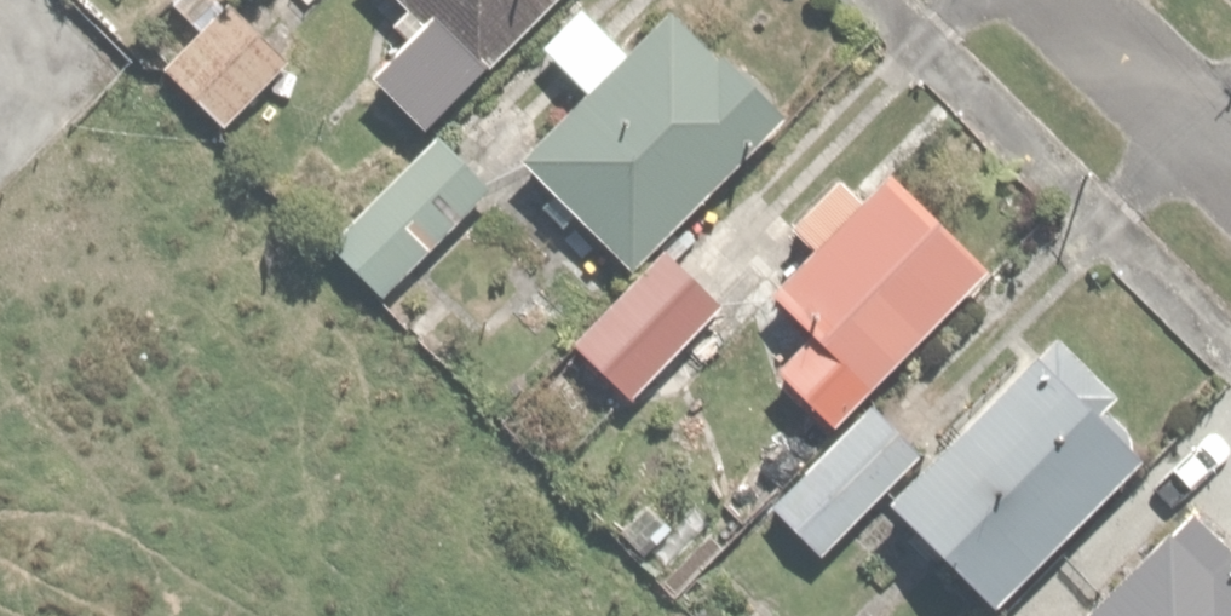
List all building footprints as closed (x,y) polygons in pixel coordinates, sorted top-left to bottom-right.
[(164,54),(223,114),(298,39),(260,0),(218,0),(164,54)] [(367,62),(424,122),(544,0),(403,0),(416,12),(367,62)] [(523,147),(632,254),(787,96),(727,37),(723,41),(682,0),(674,0),(632,42),(589,0),(577,0),(539,38),(585,84),(523,147)] [(437,125),(333,232),(387,286),(492,178),(437,125)] [(772,346),(838,411),(990,260),(891,162),(866,187),(843,163),(791,215),(811,236),(768,280),(803,315),(772,346)] [(663,240),(570,330),(626,387),(719,297),(663,240)] [(1048,323),(889,481),(1000,592),(1148,444),(1107,403),(1118,392),(1048,323)] [(868,398),(778,492),(824,537),(914,443),(868,398)] [(1077,604),(1074,609),(1081,615),(1230,615),(1230,536),(1193,496),(1077,604)]
